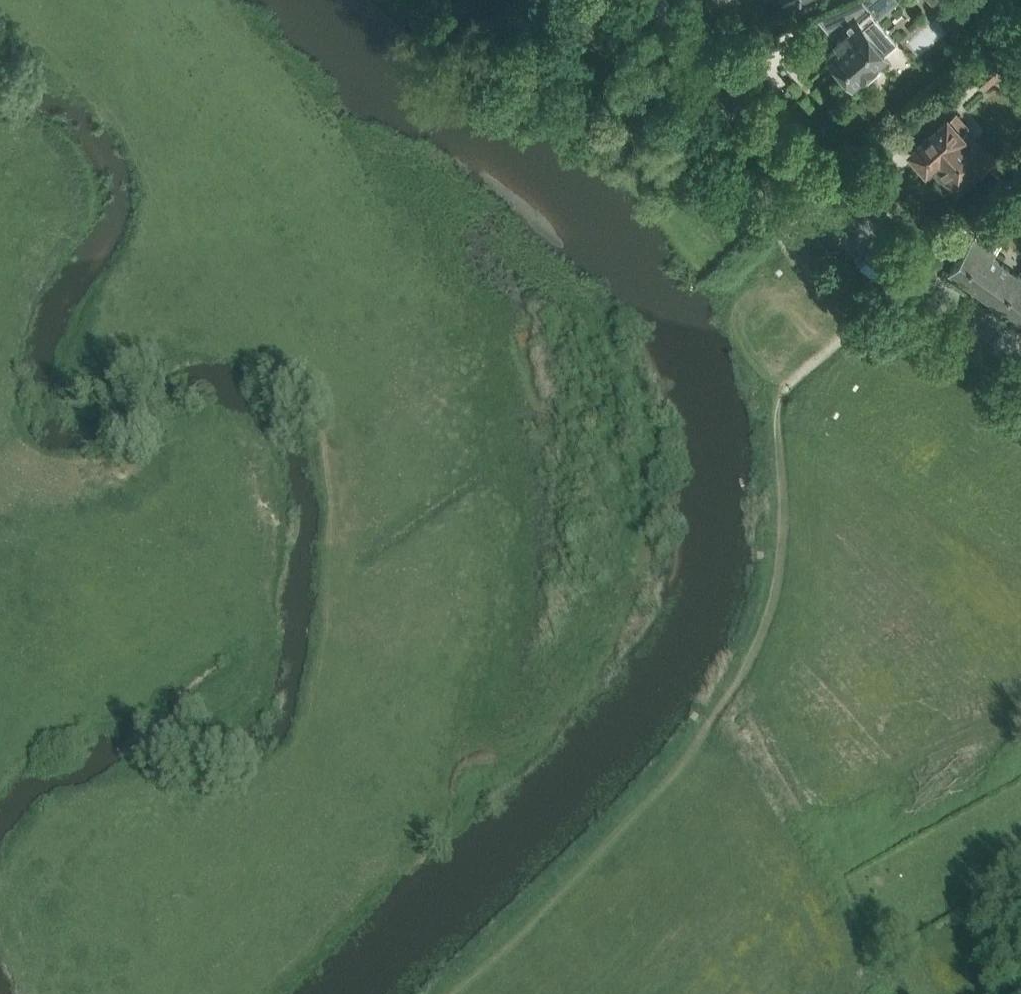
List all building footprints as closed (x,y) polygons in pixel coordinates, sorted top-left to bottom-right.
[(896,46),(875,18),(896,0),(858,0),(819,19),(840,43),(826,55),(837,68),(840,65),(853,79),(862,71),(868,77),(881,66),(877,62),(896,46)] [(958,11),(970,0),(948,0),(958,11)] [(799,18),(770,29),(774,40),(803,28),(799,18)] [(987,86),(1012,63),(1000,50),(975,70),(987,86)] [(961,185),(995,157),(968,126),(970,124),(957,109),(913,148),(915,150),(915,155),(919,160),(924,161),(926,163),(933,157),(940,165),(936,168),(943,176),(949,171),(961,185)] [(776,230),(784,223),(777,215),(769,222),(776,230)] [(988,297),(1010,266),(971,238),(949,270),(988,297)] [(1010,266),(988,297),(1020,321),(1020,275),(1010,266)]
